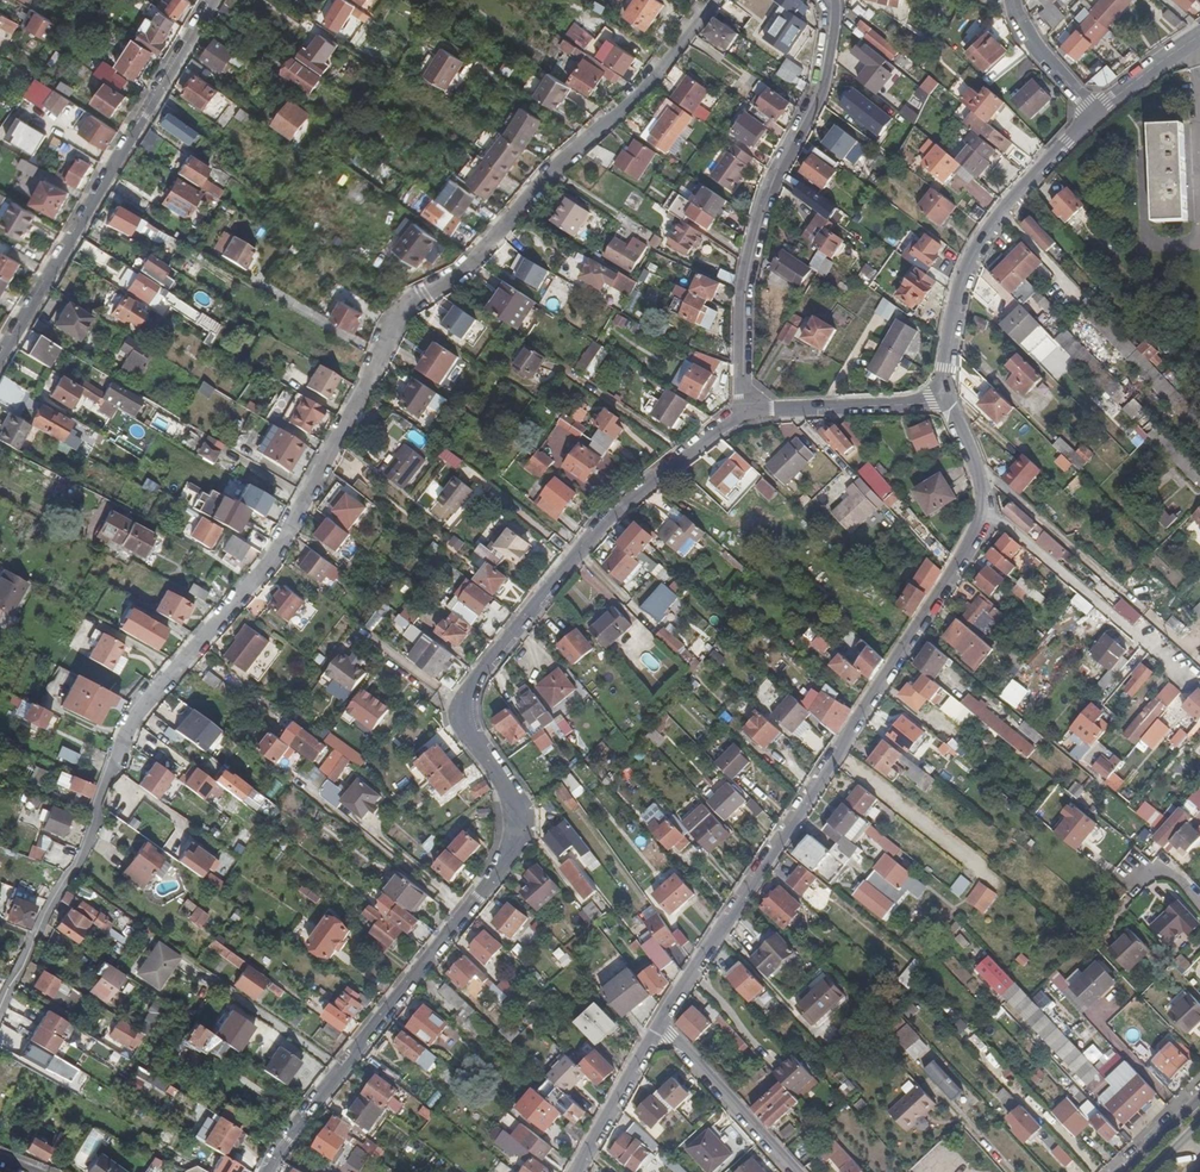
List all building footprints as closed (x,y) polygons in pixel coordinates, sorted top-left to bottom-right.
[(190,1),(188,0),(175,0),(170,8),(161,2),(157,9),(160,11),(166,15),(168,12),(178,19),(190,1)] [(236,12),(242,4),(236,0),(226,0),(224,4),(236,12)] [(354,11),(357,7),(348,0),(341,0),(326,21),(339,30),(354,11)] [(658,0),(635,0),(625,14),(647,28),(664,4),(658,0)] [(784,7),(795,15),(803,3),(800,0),(774,0),(784,7)] [(1040,15),(1052,31),(1067,18),(1061,10),(1072,0),(1058,0),(1040,15)] [(1089,5),(1084,0),(1082,0),(1072,10),(1078,16),(1089,5)] [(1109,26),(1136,0),(1104,0),(1097,6),(1091,0),(1084,0),(1089,5),(1096,13),(1109,26)] [(1199,0),(1178,0),(1190,10),(1199,0)] [(594,1),(591,8),(602,13),(605,6),(594,1)] [(224,4),(219,13),(230,21),(236,12),(224,4)] [(360,17),(364,12),(357,7),(354,11),(360,17)] [(795,15),(784,7),(780,13),(783,15),(774,28),(779,31),(775,37),(780,41),(777,46),(786,53),(807,24),(795,15)] [(1171,10),(1167,7),(1162,12),(1180,28),(1185,22),(1184,21),(1171,10)] [(18,22),(0,11),(0,24),(1,22),(13,30),(18,22)] [(45,41),(55,26),(34,11),(24,26),(45,41)] [(163,42),(176,21),(166,15),(160,11),(153,23),(148,19),(141,29),(143,30),(137,40),(154,51),(159,54),(166,44),(163,42)] [(1076,59),(1109,26),(1096,13),(1084,25),(1081,22),(1077,27),(1079,30),(1062,46),(1070,55),(1071,53),(1076,59)] [(740,34),(719,19),(708,34),(729,50),(740,34)] [(873,28),(864,21),(859,28),(867,35),(865,37),(891,58),(897,50),(872,29),(873,28)] [(609,32),(611,28),(605,23),(603,27),(609,32)] [(1007,48),(991,31),(970,51),(986,69),(1007,48)] [(926,34),(921,32),(917,40),(922,43),(926,34)] [(298,56),(322,74),(330,63),(326,60),(335,46),(320,35),(310,50),(305,47),(298,56)] [(580,45),(585,48),(591,38),(586,35),(580,45)] [(115,66),(135,80),(154,51),(137,40),(133,37),(115,66)] [(580,58),(581,57),(585,52),(563,38),(560,44),(580,58)] [(204,57),(207,60),(213,64),(211,66),(216,70),(219,68),(223,71),(225,70),(226,70),(231,63),(242,71),(248,62),(216,39),(204,57)] [(600,59),(606,62),(618,44),(613,40),(600,59)] [(606,62),(624,75),(636,56),(618,44),(606,62)] [(883,57),(869,45),(864,51),(859,47),(855,53),(874,68),(883,57)] [(442,47),(423,74),(446,90),(465,62),(442,47)] [(610,80),(615,73),(585,52),(581,57),(583,59),(568,82),(588,95),(601,74),(610,80)] [(788,56),(783,63),(785,65),(799,74),(803,67),(788,56)] [(322,78),(295,58),(292,63),(290,61),(286,67),(287,69),(284,74),(295,82),(294,84),(301,88),(302,86),(311,93),(322,78)] [(366,75),(373,67),(363,59),(356,67),(366,75)] [(190,60),(187,66),(197,74),(200,76),(204,70),(190,60)] [(94,74),(107,82),(119,90),(125,80),(114,71),(115,69),(103,61),(94,74)] [(1103,89),(1118,75),(1107,64),(1092,77),(1103,89)] [(799,74),(785,65),(780,74),(793,82),(799,74)] [(25,78),(29,73),(19,66),(16,71),(25,78)] [(902,82),(907,76),(900,71),(896,77),(902,82)] [(561,102),(571,86),(549,72),(534,95),(556,109),(560,102),(561,102)] [(200,76),(197,74),(183,94),(204,109),(218,89),(200,76)] [(711,112),(701,106),(711,89),(686,75),(670,101),(705,121),(711,112)] [(892,125),(901,113),(876,94),(863,84),(852,75),(843,87),(892,125)] [(920,87),(929,94),(939,83),(930,75),(920,87)] [(863,84),(876,94),(882,86),(869,76),(863,84)] [(960,79),(950,89),(960,97),(969,86),(960,79)] [(57,87),(69,95),(74,88),(62,80),(57,87)] [(1052,98),(1035,80),(1014,99),(1031,118),(1052,98)] [(112,116),(124,98),(126,95),(119,90),(107,82),(93,103),(112,116)] [(916,93),(920,87),(914,82),(910,88),(916,93)] [(773,89),(765,84),(758,93),(759,94),(766,99),(773,89)] [(766,99),(759,94),(751,105),(752,106),(770,119),(775,123),(791,102),(773,89),(766,99)] [(976,113),(989,124),(1006,103),(988,89),(972,109),(976,113)] [(72,101),(56,91),(45,106),(60,116),(72,101)] [(929,94),(917,125),(924,131),(934,98),(929,94)] [(11,102),(0,95),(0,103),(7,108),(11,102)] [(131,103),(133,100),(126,95),(124,98),(131,103)] [(186,107),(169,95),(164,104),(180,116),(186,107)] [(361,113),(368,107),(368,106),(360,100),(354,108),(361,113)] [(291,137),(308,115),(291,101),(273,124),(291,137)] [(526,102),(523,107),(537,117),(541,111),(526,102)] [(1153,105),(1156,221),(1187,220),(1184,104),(1153,105)] [(650,141),(659,147),(686,111),(676,105),(672,111),(670,109),(651,133),(654,135),(650,141)] [(766,126),(770,119),(752,106),(745,116),(734,132),(752,145),(766,126)] [(257,119),(241,107),(235,115),(251,127),(257,119)] [(505,134),(525,147),(537,129),(543,120),(537,117),(523,107),(505,134)] [(223,108),(215,122),(224,127),(232,114),(223,108)] [(650,119),(636,109),(628,116),(644,127),(650,119)] [(659,147),(667,153),(669,150),(673,144),(693,116),(686,111),(659,147)] [(195,133),(166,113),(158,125),(187,144),(195,133)] [(1015,152),(1028,163),(1032,159),(989,124),(976,113),(969,122),(1007,153),(1010,149),(1015,152)] [(734,132),(745,116),(741,114),(729,129),(734,132)] [(107,151),(118,132),(93,115),(80,133),(107,151)] [(7,137),(34,154),(47,134),(19,117),(7,137)] [(642,136),(650,141),(654,135),(651,133),(660,121),(655,118),(642,136)] [(967,124),(1009,159),(1015,152),(1010,149),(1007,153),(969,122),(967,124)] [(848,161),(861,141),(834,124),(822,145),(848,161)] [(768,128),(766,126),(752,145),(754,147),(768,128)] [(164,140),(148,129),(136,149),(152,159),(164,140)] [(961,164),(978,178),(990,163),(987,159),(994,150),(973,131),(964,141),(969,146),(957,160),(961,164)] [(638,180),(657,153),(637,139),(629,152),(626,150),(616,165),(638,180)] [(72,156),(69,140),(49,145),(52,157),(62,154),(64,164),(76,161),(75,156),(72,156)] [(673,144),(669,150),(678,157),(683,152),(673,144)] [(744,173),(755,158),(736,144),(712,178),(733,193),(742,180),(740,179),(744,173)] [(834,169),(839,163),(816,145),(812,152),(816,155),(804,171),(826,188),(838,173),(834,169)] [(961,164),(957,160),(940,146),(922,167),(942,186),(961,164)] [(684,171),(687,166),(673,157),(670,162),(684,171)] [(41,166),(39,165),(25,158),(20,167),(35,176),(41,166)] [(67,181),(77,187),(90,165),(79,159),(74,169),(67,181)] [(180,175),(201,188),(210,170),(190,159),(180,175)] [(67,181),(74,169),(69,165),(66,171),(61,178),(67,181)] [(684,171),(692,177),(695,172),(687,166),(684,171)] [(60,167),(56,175),(61,178),(66,171),(60,167)] [(855,179),(845,172),(840,179),(849,186),(855,179)] [(450,178),(476,197),(477,195),(452,176),(450,178)] [(804,196),(810,187),(795,176),(788,184),(804,196)] [(33,202),(56,216),(70,192),(47,178),(33,202)] [(456,210),(462,215),(476,197),(450,178),(437,196),(456,210)] [(190,221),(204,198),(180,182),(166,206),(190,221)] [(703,200),(710,189),(706,186),(699,197),(703,200)] [(210,193),(224,201),(227,195),(213,187),(210,193)] [(941,225),(956,205),(933,187),(918,207),(941,225)] [(717,218),(729,201),(710,189),(703,200),(699,197),(695,203),(696,204),(717,218)] [(1085,207),(1069,189),(1054,203),(1059,209),(1058,211),(1068,223),(1085,207)] [(664,205),(672,210),(682,196),(674,191),(664,205)] [(219,209),(224,201),(210,193),(206,200),(219,209)] [(129,202),(115,194),(111,203),(121,208),(125,211),(129,202)] [(444,226),(456,210),(437,196),(425,212),(444,226)] [(711,230),(718,219),(717,218),(696,204),(695,205),(682,196),(672,210),(687,221),(691,215),(698,220),(711,230)] [(570,197),(555,221),(577,235),(593,211),(570,197)] [(29,230),(38,214),(17,202),(13,208),(8,218),(29,230)] [(131,241),(142,221),(125,211),(121,208),(109,228),(99,221),(95,227),(110,235),(113,230),(131,241)] [(669,215),(683,226),(686,222),(672,212),(669,215)] [(826,229),(832,221),(821,212),(802,237),(814,246),(816,245),(833,257),(844,243),(826,229)] [(1092,222),(1094,220),(1097,217),(1093,212),(1087,217),(1092,222)] [(1023,227),(1040,244),(1049,234),(1034,216),(1023,227)] [(1100,227),(1104,224),(1097,217),(1094,220),(1100,227)] [(24,237),(29,230),(8,218),(4,226),(24,237)] [(701,232),(707,236),(711,230),(698,220),(694,227),(701,232)] [(699,235),(701,232),(694,227),(686,222),(683,226),(671,245),(680,250),(681,249),(690,254),(695,247),(698,249),(704,239),(699,235)] [(422,265),(440,240),(418,224),(400,248),(422,265)] [(175,253),(181,243),(153,227),(147,237),(175,253)] [(659,242),(662,236),(652,229),(649,235),(659,242)] [(103,246),(107,239),(93,230),(89,237),(103,246)] [(644,254),(617,236),(606,254),(633,271),(644,254)] [(905,257),(919,267),(929,275),(935,267),(933,266),(939,258),(937,255),(942,248),(927,236),(919,246),(915,243),(905,257)] [(251,272),(256,263),(253,262),(255,259),(260,252),(238,239),(227,258),(251,272)] [(112,257),(86,241),(81,250),(91,257),(91,256),(107,265),(112,257)] [(657,246),(666,251),(668,246),(663,244),(659,242),(657,246)] [(1027,280),(1044,263),(1026,245),(1010,261),(1005,256),(989,271),(1024,307),(1034,298),(1061,326),(1067,320),(1049,300),(1048,302),(1027,280)] [(11,280),(21,263),(3,252),(0,257),(0,274),(11,280)] [(800,286),(811,270),(784,253),(773,268),(800,286)] [(839,263),(855,274),(861,265),(845,253),(839,263)] [(511,270),(517,273),(524,257),(518,254),(511,270)] [(618,275),(621,271),(595,255),(593,259),(618,275)] [(818,273),(826,259),(818,255),(811,268),(818,273)] [(526,258),(516,276),(539,290),(549,272),(526,258)] [(166,279),(170,271),(150,259),(141,274),(169,291),(173,284),(166,279)] [(613,284),(618,275),(593,259),(583,276),(602,287),(607,280),(613,284)] [(855,274),(871,286),(874,282),(877,277),(861,265),(855,274)] [(646,267),(642,275),(647,278),(651,270),(646,267)] [(925,298),(938,281),(929,275),(919,267),(899,296),(914,307),(922,296),(925,298)] [(719,277),(734,284),(737,275),(723,269),(719,277)] [(122,289),(128,293),(140,276),(134,272),(122,289)] [(11,280),(0,274),(0,296),(1,296),(11,280)] [(709,299),(713,301),(721,284),(701,274),(693,291),(709,299)] [(147,305),(159,288),(140,276),(128,293),(147,305)] [(62,278),(57,287),(71,296),(76,287),(62,278)] [(627,288),(634,292),(639,282),(632,278),(627,288)] [(489,309),(517,329),(537,301),(509,282),(489,309)] [(174,305),(177,299),(164,291),(161,297),(174,305)] [(706,306),(709,299),(693,291),(686,305),(679,302),(674,311),(701,325),(709,308),(706,306)] [(1132,301),(1146,316),(1152,310),(1138,295),(1132,301)] [(222,314),(227,304),(213,296),(208,305),(222,314)] [(1168,379),(1164,375),(1150,360),(1140,349),(1100,308),(1090,297),(1079,306),(1155,388),(1199,434),(1199,413),(1168,379)] [(135,305),(124,298),(113,316),(124,323),(126,320),(137,327),(145,316),(133,308),(135,305)] [(898,307),(886,298),(877,312),(890,320),(898,307)] [(342,301),(331,319),(355,333),(360,324),(358,323),(360,320),(364,313),(342,301)] [(91,319),(64,302),(50,323),(78,340),(91,319)] [(455,305),(441,324),(463,340),(477,320),(455,305)] [(1002,327),(1020,345),(1041,325),(1024,307),(1002,327)] [(795,312),(780,338),(791,344),(797,335),(806,318),(795,312)] [(616,314),(612,324),(624,328),(628,318),(616,314)] [(806,318),(797,335),(817,347),(819,343),(806,335),(815,318),(808,314),(806,318)] [(806,335),(819,343),(827,348),(838,327),(817,315),(815,318),(806,335)] [(167,334),(173,324),(165,319),(159,329),(167,334)] [(220,334),(224,329),(211,321),(208,326),(220,334)] [(904,357),(919,332),(900,321),(885,345),(870,371),(890,382),(904,357)] [(1199,488),(1199,465),(1136,400),(1066,328),(1055,339),(1150,437),(1199,488)] [(46,365),(57,347),(31,332),(25,343),(30,346),(26,353),(46,365)] [(151,354),(128,340),(122,350),(130,356),(136,360),(135,363),(143,368),(151,354)] [(575,370),(583,375),(604,346),(596,340),(575,370)] [(1150,340),(1140,349),(1150,360),(1152,359),(1159,366),(1164,360),(1158,353),(1160,351),(1150,340)] [(546,358),(526,342),(514,359),(516,360),(514,364),(520,369),(519,372),(526,377),(528,374),(532,378),(546,358)] [(21,350),(26,353),(30,346),(25,343),(21,350)] [(460,357),(437,343),(418,371),(441,385),(460,357)] [(699,400),(723,361),(703,354),(699,365),(697,365),(691,375),(693,376),(684,390),(699,400)] [(1011,366),(1019,374),(1011,383),(1020,392),(1023,389),(1029,395),(1044,378),(1021,355),(1011,366)] [(136,360),(130,356),(122,369),(140,380),(146,370),(143,368),(135,363),(136,360)] [(329,399),(342,377),(321,365),(308,387),(329,399)] [(1164,375),(1168,379),(1176,372),(1172,368),(1164,375)] [(79,391),(81,388),(62,377),(51,396),(70,408),(79,391)] [(1,378),(0,380),(0,389),(8,394),(13,385),(1,378)] [(106,394),(83,380),(80,385),(82,386),(102,398),(127,413),(133,416),(142,401),(112,384),(106,394)] [(418,420),(436,395),(416,380),(408,390),(410,391),(399,405),(418,420)] [(196,392),(208,399),(214,388),(202,381),(196,392)] [(102,398),(82,386),(81,388),(79,391),(98,403),(102,398)] [(674,429),(691,404),(669,389),(653,414),(674,429)] [(1001,423),(1016,407),(997,389),(982,405),(1001,423)] [(280,416),(287,420),(301,394),(295,391),(280,416)] [(318,418),(324,408),(301,394),(287,420),(305,431),(314,416),(318,418)] [(4,410),(8,402),(0,397),(0,407),(4,410)] [(120,423),(127,413),(102,398),(98,403),(95,408),(120,423)] [(52,437),(59,441),(69,423),(41,406),(30,424),(52,437)] [(588,414),(581,408),(574,418),(581,423),(588,414)] [(594,441),(608,451),(623,431),(616,425),(620,420),(608,411),(602,419),(597,415),(592,422),(602,429),(594,441)] [(16,450),(30,424),(10,413),(0,431),(0,441),(16,450)] [(578,423),(565,415),(560,422),(572,431),(578,423)] [(869,444),(848,422),(842,428),(862,451),(869,444)] [(921,453),(940,445),(931,422),(913,429),(921,453)] [(578,423),(572,431),(582,438),(584,435),(587,430),(578,423)] [(815,429),(832,447),(834,444),(840,450),(842,447),(848,454),(856,446),(838,427),(831,434),(821,424),(815,429)] [(89,435),(93,430),(87,426),(84,432),(89,435)] [(297,460),(306,445),(280,429),(263,455),(287,469),(293,458),(297,460)] [(92,431),(89,437),(99,443),(103,437),(92,431)] [(374,450),(381,445),(374,434),(367,439),(374,450)] [(56,446),(59,441),(52,437),(49,442),(56,446)] [(817,456),(800,438),(769,466),(787,485),(817,456)] [(1068,455),(1075,448),(1066,439),(1059,446),(1068,455)] [(199,454),(216,464),(223,451),(207,442),(199,454)] [(604,458),(583,443),(566,466),(587,481),(604,458)] [(381,471),(405,489),(428,460),(408,444),(391,465),(387,462),(381,471)] [(1094,455),(1085,446),(1077,454),(1087,463),(1094,455)] [(457,470),(463,461),(444,448),(438,457),(457,470)] [(532,458),(548,469),(552,464),(536,452),(532,458)] [(728,496),(754,468),(738,453),(712,481),(728,496)] [(900,461),(895,455),(883,468),(887,472),(900,461)] [(1021,495),(1043,470),(1027,455),(1005,480),(1021,495)] [(1072,475),(1079,468),(1068,457),(1062,464),(1072,475)] [(544,475),(548,469),(532,458),(528,464),(544,475)] [(882,487),(887,481),(885,478),(872,463),(867,469),(882,487)] [(762,476),(754,485),(770,500),(778,491),(762,476)] [(438,504),(458,514),(472,487),(452,477),(438,504)] [(852,533),(884,503),(862,479),(848,492),(853,498),(842,509),(841,508),(833,514),(852,533)] [(577,495),(556,480),(544,497),(565,512),(577,495)] [(275,498),(249,483),(239,502),(265,518),(275,498)] [(504,496),(525,511),(531,503),(511,487),(504,496)] [(929,523),(958,514),(950,487),(920,497),(929,523)] [(212,516),(223,496),(213,491),(202,510),(212,516)] [(354,523),(366,508),(350,495),(349,496),(343,491),(332,504),(339,510),(338,511),(354,523)] [(1030,533),(1038,523),(1014,502),(1007,512),(1015,520),(1018,517),(1023,523),(1022,525),(1030,533)] [(121,543),(132,522),(109,510),(97,535),(108,541),(110,538),(121,543)] [(1169,529),(1176,518),(1165,511),(1158,522),(1169,529)] [(451,528),(462,519),(457,513),(446,523),(451,528)] [(209,547),(221,528),(203,516),(191,536),(209,547)] [(350,532),(329,516),(324,523),(326,525),(319,535),(339,550),(352,533),(350,532)] [(708,534),(689,516),(680,526),(676,522),(662,537),(680,553),(693,538),(700,544),(708,534)] [(155,534),(132,522),(121,543),(144,555),(155,534)] [(631,533),(648,548),(651,545),(659,535),(647,525),(645,528),(639,523),(631,533)] [(491,562),(499,567),(509,554),(520,563),(529,552),(527,550),(532,544),(508,525),(495,543),(488,538),(477,551),(482,555),(491,562)] [(1060,561),(1069,550),(1062,545),(1047,531),(1044,534),(1037,542),(1060,561)] [(638,560),(645,552),(648,548),(631,533),(621,545),(638,560)] [(242,561),(251,546),(233,535),(224,550),(242,561)] [(1008,563),(1021,547),(1007,535),(995,548),(1002,554),(1000,557),(1008,563)] [(448,544),(459,551),(465,543),(453,536),(448,544)] [(621,545),(615,540),(608,547),(614,552),(603,564),(617,577),(634,557),(621,545)] [(648,548),(655,554),(658,551),(651,545),(648,548)] [(314,550),(310,547),(298,564),(302,567),(314,550)] [(314,550),(302,567),(322,582),(335,565),(314,550)] [(638,560),(653,574),(659,566),(645,552),(638,560)] [(490,563),(491,562),(482,555),(476,563),(485,570),(477,580),(496,595),(508,578),(490,563)] [(466,580),(469,576),(454,565),(450,570),(464,581),(466,580)] [(1006,580),(991,567),(978,583),(993,596),(1006,580)] [(3,570),(0,575),(0,607),(10,613),(27,584),(3,570)] [(473,585),(476,582),(469,576),(466,580),(473,585)] [(899,607),(912,619),(933,586),(919,577),(899,607)] [(1023,578),(1019,583),(1031,593),(1031,594),(1036,588),(1023,578)] [(472,624),(495,597),(476,582),(473,585),(459,603),(455,599),(449,607),(454,610),(472,624)] [(1031,593),(1019,583),(1013,590),(1024,600),(1031,593)] [(188,592),(203,601),(208,593),(193,584),(188,592)] [(288,585),(281,592),(282,594),(272,604),(291,622),(308,603),(288,585)] [(680,598),(666,585),(644,610),(656,617),(661,625),(668,617),(666,615),(670,609),(680,598)] [(156,612),(179,625),(187,613),(189,614),(193,606),(167,591),(156,612)] [(282,594),(281,592),(279,591),(269,601),(272,604),(282,594)] [(999,607),(983,593),(974,604),(970,601),(966,605),(970,609),(961,619),(984,638),(997,621),(1003,626),(1009,619),(998,608),(999,607)] [(1077,593),(1071,601),(1088,614),(1094,606),(1077,593)] [(1134,626),(1143,616),(1123,598),(1114,608),(1134,626)] [(403,615),(414,624),(420,617),(408,608),(403,615)] [(591,630),(606,647),(631,624),(616,608),(591,630)] [(117,628),(154,650),(160,640),(156,636),(161,628),(129,609),(117,628)] [(466,632),(472,624),(454,610),(446,621),(442,619),(434,629),(444,637),(446,634),(460,645),(469,634),(466,632)] [(739,616),(744,621),(749,615),(743,610),(739,616)] [(749,615),(744,621),(749,625),(754,619),(749,615)] [(1173,615),(1167,623),(1179,633),(1186,626),(1173,615)] [(499,634),(504,628),(491,618),(486,624),(499,634)] [(984,638),(961,619),(947,637),(969,656),(967,658),(979,668),(996,648),(993,646),(984,638)] [(449,661),(455,655),(414,624),(405,635),(420,647),(410,658),(423,668),(437,679),(444,669),(448,671),(454,665),(449,661)] [(271,642),(251,626),(227,657),(247,672),(271,642)] [(809,647),(813,642),(820,634),(812,627),(801,640),(809,647)] [(156,636),(160,640),(165,631),(161,628),(156,636)] [(684,646),(666,628),(659,635),(677,653),(684,646)] [(576,664),(595,649),(580,630),(561,645),(576,664)] [(123,646),(101,634),(87,658),(110,671),(123,646)] [(824,652),(831,645),(820,634),(813,642),(824,652)] [(1111,670),(1123,656),(1127,650),(1108,634),(1092,653),(1111,670)] [(993,646),(996,648),(1016,665),(1022,658),(1000,638),(993,646)] [(713,650),(716,645),(710,641),(702,652),(708,657),(713,650)] [(864,675),(871,681),(884,661),(863,641),(859,647),(867,655),(857,668),(864,675)] [(932,677),(949,657),(932,643),(916,664),(929,674),(932,677)] [(683,656),(694,671),(701,666),(690,651),(683,656)] [(855,685),(864,675),(857,668),(838,651),(834,656),(838,660),(833,665),(855,685)] [(647,652),(641,657),(649,667),(655,663),(647,652)] [(351,661),(352,660),(343,653),(332,668),(340,675),(336,680),(353,692),(367,673),(351,661)] [(1161,663),(1149,653),(1141,663),(1145,666),(1153,673),(1161,663)] [(1105,691),(1129,661),(1123,656),(1111,670),(1099,685),(1105,691)] [(800,669),(804,664),(798,658),(794,663),(800,669)] [(1021,670),(1027,662),(1022,658),(1016,665),(1021,670)] [(1153,673),(1145,666),(1140,671),(1138,669),(1132,676),(1134,679),(1126,688),(1134,695),(1153,673)] [(577,690),(560,670),(539,688),(555,708),(577,690)] [(212,672),(205,681),(219,692),(225,683),(212,672)] [(945,688),(932,677),(929,674),(917,688),(913,684),(904,695),(921,710),(931,699),(934,701),(945,688)] [(69,710),(84,680),(77,676),(62,707),(69,710)] [(119,698),(107,692),(84,680),(69,710),(98,725),(109,704),(111,708),(115,707),(119,698)] [(1162,704),(1176,688),(1170,683),(1157,699),(1161,703),(1162,704)] [(811,713),(836,735),(852,710),(834,699),(838,693),(829,685),(811,713)] [(559,734),(562,732),(549,712),(548,713),(534,693),(533,694),(527,686),(519,691),(525,700),(517,705),(531,725),(539,720),(545,728),(550,724),(556,732),(557,731),(559,734)] [(1170,708),(1182,693),(1176,688),(1162,704),(1166,707),(1168,709),(1170,708)] [(390,709),(365,689),(349,710),(375,730),(390,709)] [(1185,708),(1199,721),(1199,690),(1185,708)] [(961,701),(1024,752),(1030,744),(968,692),(961,701)] [(794,735),(811,713),(791,696),(773,718),(794,735)] [(1166,707),(1162,704),(1161,703),(1159,705),(1156,702),(1150,709),(1148,708),(1125,736),(1135,744),(1166,707)] [(42,730),(50,713),(30,704),(22,721),(42,730)] [(195,710),(192,708),(175,730),(178,733),(195,710)] [(1176,714),(1170,708),(1168,709),(1159,720),(1166,726),(1176,714)] [(529,733),(511,709),(497,720),(504,731),(506,730),(515,743),(529,733)] [(1090,709),(1079,722),(1081,725),(1075,732),(1081,737),(1076,743),(1081,748),(1086,741),(1089,744),(1094,747),(1101,738),(1102,737),(1100,735),(1104,730),(1097,724),(1102,719),(1090,709)] [(219,729),(195,710),(178,733),(202,751),(219,729)] [(725,711),(719,719),(727,725),(733,717),(725,711)] [(764,752),(782,733),(758,711),(752,718),(755,721),(745,733),(764,752)] [(925,733),(906,717),(891,735),(911,751),(925,733)] [(666,725),(660,721),(653,731),(658,735),(666,725)] [(536,743),(542,752),(554,744),(543,729),(532,737),(536,743)] [(327,746),(305,730),(294,744),(315,761),(327,746)] [(1172,743),(1179,749),(1190,735),(1183,730),(1172,743)] [(653,731),(648,738),(658,748),(664,740),(658,735),(653,731)] [(291,746),(273,733),(260,749),(278,763),(291,746)] [(361,769),(366,762),(331,735),(325,741),(342,754),(345,756),(361,769)] [(870,762),(895,781),(901,774),(903,775),(905,771),(897,764),(902,757),(907,761),(909,758),(884,737),(882,741),(884,743),(870,762)] [(1086,757),(1110,778),(1126,759),(1101,738),(1094,747),(1086,757)] [(947,754),(952,747),(946,742),(941,749),(947,754)] [(1078,757),(1082,761),(1086,757),(1094,747),(1089,744),(1078,757)] [(717,765),(734,781),(750,764),(742,754),(744,752),(737,745),(717,765)] [(56,757),(75,764),(79,753),(60,746),(56,757)] [(334,755),(336,751),(330,746),(327,750),(334,755)] [(433,780),(453,763),(439,746),(418,763),(433,780)] [(638,751),(634,757),(639,761),(643,755),(638,751)] [(966,766),(970,762),(959,753),(955,758),(966,766)] [(345,756),(342,754),(340,757),(337,755),(324,772),(330,776),(345,756)] [(162,765),(150,757),(149,760),(156,765),(160,768),(162,765)] [(167,759),(162,765),(182,779),(186,773),(167,759)] [(310,779),(318,767),(310,760),(301,773),(310,779)] [(424,788),(433,780),(418,763),(410,770),(424,788)] [(461,772),(453,763),(433,780),(446,796),(462,782),(457,776),(461,772)] [(926,792),(936,779),(917,764),(909,774),(919,783),(918,785),(926,792)] [(156,765),(141,785),(158,797),(173,777),(160,768),(156,765)] [(182,779),(162,765),(160,768),(173,777),(180,782),(182,779)] [(621,776),(630,781),(635,771),(626,767),(621,776)] [(214,783),(197,769),(184,784),(204,798),(215,783),(214,783)] [(60,777),(48,772),(40,786),(53,791),(60,777)] [(223,772),(214,783),(215,783),(238,802),(244,795),(258,806),(264,799),(233,775),(231,779),(223,772)] [(466,778),(461,772),(457,776),(462,782),(466,778)] [(564,783),(576,799),(585,792),(570,773),(562,780),(564,783)] [(88,797),(93,787),(73,778),(69,788),(88,797)] [(349,796),(329,780),(321,790),(322,797),(338,810),(343,803),(364,820),(372,811),(371,810),(375,806),(376,807),(382,798),(361,781),(349,796)] [(492,788),(486,781),(473,792),(479,799),(492,788)] [(1068,791),(1077,799),(1085,789),(1076,781),(1068,791)] [(579,806),(563,784),(556,790),(572,811),(579,806)] [(709,804),(726,821),(745,802),(729,785),(709,804)] [(862,785),(847,803),(864,817),(879,798),(862,785)] [(1199,785),(1191,795),(1199,803),(1199,785)] [(53,806),(55,802),(28,791),(23,803),(50,814),(43,829),(62,837),(72,815),(53,806)] [(758,818),(765,812),(753,800),(747,806),(758,818)] [(1135,814),(1151,826),(1160,812),(1144,801),(1135,814)] [(864,817),(847,803),(825,829),(840,842),(832,851),(812,835),(796,854),(830,884),(852,857),(859,863),(862,860),(855,854),(858,850),(861,853),(864,850),(848,836),(864,817)] [(675,815),(670,820),(655,804),(646,812),(646,811),(641,816),(650,826),(650,827),(670,849),(674,845),(681,852),(690,843),(685,837),(690,831),(675,815)] [(380,810),(376,807),(375,806),(371,810),(372,811),(376,815),(380,810)] [(1057,832),(1077,849),(1097,824),(1078,808),(1057,832)] [(1180,809),(1160,831),(1154,838),(1166,849),(1172,842),(1180,850),(1183,846),(1189,851),(1199,839),(1199,836),(1187,824),(1191,819),(1180,809)] [(692,834),(710,854),(730,834),(712,815),(692,834)] [(561,855),(581,838),(568,820),(547,837),(561,855)] [(395,822),(385,833),(403,849),(413,838),(395,822)] [(897,855),(902,849),(874,825),(868,831),(897,855)] [(241,826),(234,836),(236,837),(229,847),(238,853),(251,833),(241,826)] [(1137,835),(1143,843),(1152,837),(1146,829),(1137,835)] [(281,842),(285,837),(277,831),(273,836),(281,842)] [(466,832),(452,849),(467,863),(482,845),(466,832)] [(39,861),(49,839),(39,834),(29,857),(39,861)] [(284,848),(289,841),(285,837),(281,842),(279,844),(284,848)] [(45,854),(59,858),(63,845),(49,841),(45,854)] [(192,842),(179,861),(200,877),(214,858),(192,842)] [(146,843),(135,858),(162,878),(172,865),(153,851),(154,849),(146,843)] [(466,865),(450,851),(437,867),(453,881),(466,865)] [(1115,871),(1127,879),(1133,871),(1138,875),(1146,864),(1129,851),(1115,871)] [(916,897),(925,885),(886,853),(874,867),(875,869),(866,880),(865,879),(853,894),(883,919),(907,890),(916,897)] [(575,858),(564,867),(588,898),(599,889),(575,858)] [(155,875),(134,860),(124,873),(144,889),(155,875)] [(535,863),(523,877),(529,883),(519,894),(539,912),(562,888),(535,863)] [(811,887),(819,878),(803,864),(789,882),(805,896),(807,893),(812,898),(816,892),(811,887)] [(432,897),(403,873),(388,893),(388,894),(417,916),(432,897)] [(950,892),(963,898),(971,881),(958,875),(950,892)] [(694,896),(677,877),(655,897),(673,915),(694,896)] [(983,913),(997,896),(981,883),(967,901),(983,913)] [(319,903),(323,897),(307,885),(303,890),(319,903)] [(802,906),(781,887),(764,906),(787,927),(799,914),(797,912),(802,906)] [(66,895),(62,900),(69,905),(73,908),(91,921),(94,922),(127,946),(131,940),(112,927),(115,923),(108,918),(84,901),(83,901),(68,891),(66,895)] [(375,904),(378,907),(388,894),(388,893),(385,891),(375,904)] [(6,909),(9,895),(0,893),(0,907),(6,909)] [(411,932),(421,919),(417,916),(388,894),(378,907),(411,932)] [(11,907),(14,909),(11,920),(27,926),(35,906),(14,897),(11,898),(10,899),(9,904),(9,906),(11,907)] [(200,907),(191,901),(188,905),(197,911),(200,907)] [(586,908),(596,921),(604,914),(594,901),(586,908)] [(1168,945),(1184,930),(1188,935),(1198,926),(1177,903),(1152,927),(1168,945)] [(529,919),(510,904),(496,923),(515,938),(529,919)] [(206,919),(210,914),(200,907),(197,911),(192,918),(200,924),(205,918),(206,919)] [(397,941),(405,931),(373,907),(368,914),(380,924),(373,934),(394,951),(401,943),(397,941)] [(91,921),(73,908),(68,915),(67,914),(58,928),(77,940),(91,921)] [(350,930),(332,916),(311,943),(330,957),(350,930)] [(307,943),(318,928),(303,918),(292,933),(307,943)] [(656,938),(665,950),(677,941),(674,936),(662,919),(649,929),(656,938)] [(957,933),(964,926),(959,920),(957,921),(952,927),(957,933)] [(677,941),(682,948),(689,943),(680,931),(674,936),(677,941)] [(1150,950),(1130,931),(1108,951),(1127,971),(1150,950)] [(496,957),(505,946),(488,932),(473,950),(489,965),(494,959),(491,955),(493,953),(496,957)] [(963,949),(970,944),(962,933),(955,938),(963,949)] [(778,934),(753,956),(770,975),(794,953),(778,934)] [(662,972),(674,962),(665,950),(656,938),(643,948),(656,965),(662,972)] [(636,952),(643,946),(637,939),(630,945),(636,952)] [(384,956),(390,949),(377,940),(372,947),(384,956)] [(215,941),(209,947),(245,973),(250,966),(224,948),(215,941)] [(115,952),(120,956),(127,946),(122,943),(115,952)] [(159,944),(137,975),(158,989),(179,959),(159,944)] [(563,968),(573,961),(567,954),(557,961),(563,968)] [(1078,1021),(1084,1015),(1081,1012),(1061,990),(1052,981),(1033,998),(991,954),(979,967),(1100,1097),(1113,1085),(1059,1026),(1065,1021),(1085,1041),(1092,1035),(1078,1021)] [(1172,963),(1182,975),(1192,966),(1182,954),(1172,963)] [(1031,961),(1025,955),(1020,959),(1026,966),(1031,961)] [(491,979),(469,956),(451,974),(465,990),(479,976),(486,984),(488,982),(491,979)] [(767,988),(743,961),(729,975),(753,1001),(767,988)] [(113,968),(104,962),(97,974),(101,977),(91,992),(107,1003),(116,990),(122,994),(131,981),(113,968)] [(1070,986),(1088,1005),(1115,981),(1097,962),(1070,986)] [(640,978),(653,995),(670,982),(662,972),(656,965),(640,978)] [(250,966),(245,973),(236,985),(255,998),(267,980),(263,977),(264,975),(250,966)] [(604,993),(625,1017),(653,995),(640,978),(633,970),(604,993)] [(1051,978),(1062,989),(1068,983),(1069,982),(1059,971),(1051,978)] [(54,983),(56,981),(43,973),(40,978),(52,986),(54,983)] [(899,978),(894,974),(888,981),(893,985),(899,978)] [(52,986),(40,978),(34,987),(52,998),(57,989),(52,986)] [(845,996),(830,978),(799,1005),(815,1023),(845,996)] [(67,986),(57,979),(56,981),(54,983),(64,990),(67,986)] [(491,979),(488,982),(493,988),(496,984),(491,979)] [(505,993),(513,1001),(519,992),(508,980),(500,988),(505,993)] [(283,997),(287,992),(274,982),(270,988),(283,997)] [(1061,990),(1081,1012),(1088,1005),(1070,986),(1068,983),(1062,989),(1061,990)] [(460,995),(449,984),(442,991),(453,1002),(460,995)] [(496,984),(493,988),(490,991),(498,999),(505,993),(500,988),(496,984)] [(324,989),(321,994),(331,1001),(334,996),(324,989)] [(339,1006),(355,1018),(364,1006),(368,1009),(374,1002),(363,994),(361,996),(352,989),(339,1006)] [(1190,994),(1168,1014),(1186,1034),(1199,1020),(1199,1005),(1190,994)] [(460,995),(453,1002),(465,1013),(472,1006),(460,995)] [(722,1015),(711,1003),(705,1008),(716,1020),(717,1018),(722,1015)] [(152,1013),(147,1020),(154,1025),(163,1010),(154,1004),(150,1011),(152,1013)] [(346,1031),(355,1018),(339,1006),(336,1004),(326,1017),(346,1031)] [(577,1024),(597,1046),(617,1026),(598,1005),(577,1024)] [(450,1026),(428,1007),(412,1028),(434,1046),(450,1026)] [(179,1013),(172,1008),(169,1012),(176,1017),(179,1013)] [(713,1024),(696,1008),(680,1024),(696,1040),(713,1024)] [(63,1021),(45,1009),(35,1024),(54,1036),(63,1021)] [(492,1030),(476,1015),(468,1023),(484,1039),(492,1030)] [(722,1015),(717,1018),(737,1040),(741,1036),(722,1015)] [(961,1018),(953,1026),(961,1035),(970,1027),(961,1018)] [(147,1020),(140,1031),(147,1036),(154,1025),(147,1020)] [(137,1032),(120,1022),(111,1037),(128,1047),(137,1032)] [(887,1029),(895,1039),(902,1031),(894,1022),(889,1027),(887,1029)] [(54,1036),(35,1024),(26,1039),(50,1052),(58,1038),(54,1036)] [(228,1046),(195,1024),(182,1042),(198,1053),(200,1051),(205,1054),(208,1050),(219,1058),(228,1046)] [(340,1040),(345,1033),(331,1024),(327,1031),(340,1040)] [(439,1058),(408,1032),(398,1045),(429,1070),(439,1058)] [(741,1036),(737,1040),(735,1041),(743,1051),(750,1045),(741,1036)] [(97,1041),(90,1051),(111,1065),(118,1054),(97,1041)] [(1191,1061),(1171,1042),(1155,1060),(1174,1079),(1191,1061)] [(125,1059),(131,1063),(140,1048),(134,1044),(125,1059)] [(264,1071),(285,1085),(301,1062),(281,1048),(264,1071)] [(587,1075),(598,1086),(613,1070),(595,1051),(580,1067),(587,1075)] [(929,1051),(917,1062),(953,1101),(965,1090),(929,1051)] [(991,1053),(985,1058),(996,1069),(1001,1064),(991,1053)] [(550,1079),(568,1096),(587,1075),(580,1067),(568,1056),(548,1078),(550,1079)] [(774,1073),(783,1082),(794,1095),(813,1077),(795,1057),(783,1068),(781,1066),(774,1073)] [(456,1071),(442,1060),(437,1067),(451,1078),(456,1071)] [(389,1067),(383,1074),(396,1084),(401,1077),(389,1067)] [(1044,1073),(1038,1068),(1030,1076),(1035,1082),(1044,1073)] [(763,1069),(742,1089),(745,1093),(767,1073),(763,1069)] [(456,1087),(463,1077),(456,1071),(451,1078),(449,1080),(456,1087)] [(381,1077),(368,1095),(387,1110),(401,1093),(381,1077)] [(561,1112),(572,1121),(577,1125),(586,1113),(568,1096),(550,1079),(538,1092),(561,1112)] [(677,1108),(678,1110),(693,1096),(678,1080),(664,1094),(677,1108)] [(848,1100),(860,1089),(852,1081),(840,1092),(848,1100)] [(783,1082),(753,1109),(770,1128),(800,1101),(794,1095),(783,1082)] [(1076,1092),(1080,1088),(1075,1082),(1070,1087),(1076,1092)] [(933,1101),(916,1083),(888,1109),(905,1127),(912,1120),(918,1126),(922,1126),(926,1123),(926,1119),(920,1113),(933,1101)] [(1026,1140),(1042,1125),(1002,1084),(995,1091),(1006,1102),(1008,1101),(1015,1108),(1008,1115),(1018,1125),(1014,1128),(1026,1140)] [(544,1132),(561,1112),(538,1092),(533,1088),(517,1107),(544,1132)] [(985,1088),(978,1094),(986,1102),(992,1096),(985,1088)] [(1095,1117),(1102,1111),(1080,1088),(1076,1092),(1074,1094),(1095,1117)] [(182,1094),(174,1089),(171,1094),(179,1099),(182,1094)] [(664,1094),(662,1091),(640,1114),(655,1129),(677,1108),(664,1094)] [(387,1110),(368,1095),(351,1116),(370,1131),(387,1110)] [(1053,1112),(1074,1134),(1089,1119),(1069,1097),(1053,1112)] [(429,1126),(437,1116),(417,1101),(409,1110),(429,1126)] [(228,1106),(220,1118),(240,1130),(247,1118),(228,1106)] [(1110,1140),(1120,1130),(1102,1111),(1095,1117),(1091,1121),(1110,1140)] [(346,1139),(349,1134),(354,1127),(345,1121),(335,1114),(327,1126),(346,1139)] [(208,1118),(195,1138),(224,1155),(231,1146),(236,1149),(246,1133),(240,1130),(220,1118),(215,1115),(211,1121),(208,1118)] [(349,1115),(345,1121),(354,1127),(366,1137),(370,1131),(351,1116),(349,1115)] [(565,1129),(580,1144),(586,1133),(577,1125),(572,1121),(565,1129)] [(533,1154),(541,1160),(550,1147),(521,1123),(510,1136),(522,1145),(533,1154)] [(785,1140),(797,1134),(792,1124),(781,1130),(785,1140)] [(639,1125),(613,1153),(633,1171),(638,1171),(642,1168),(647,1171),(656,1161),(653,1157),(662,1147),(639,1125)] [(327,1126),(312,1146),(333,1161),(345,1143),(347,1139),(346,1139),(327,1126)] [(37,1139),(52,1147),(58,1137),(43,1128),(37,1139)] [(712,1171),(715,1171),(736,1154),(711,1129),(690,1149),(712,1171)] [(58,1137),(52,1147),(62,1153),(70,1138),(61,1132),(58,1137)] [(157,1141),(145,1133),(140,1140),(152,1147),(157,1141)] [(824,1136),(821,1133),(812,1142),(815,1146),(824,1136)] [(371,1156),(379,1162),(386,1152),(368,1138),(364,1144),(349,1134),(346,1139),(347,1139),(358,1146),(371,1156)] [(504,1141),(518,1151),(522,1145),(510,1136),(509,1135),(504,1141)] [(44,1160),(52,1147),(37,1139),(35,1137),(27,1149),(44,1160)] [(87,1166),(92,1146),(81,1143),(76,1163),(87,1166)] [(527,1161),(533,1154),(522,1145),(518,1151),(517,1153),(527,1161)] [(811,1149),(808,1145),(803,1150),(806,1154),(811,1149)] [(361,1171),(371,1156),(358,1146),(346,1163),(361,1171)] [(838,1151),(855,1170),(859,1166),(842,1147),(838,1151)] [(1078,1162),(1066,1150),(1059,1157),(1071,1169),(1078,1162)] [(672,1155),(669,1153),(663,1158),(677,1171),(690,1171),(672,1155)] [(101,1155),(89,1171),(126,1171),(101,1155)] [(215,1171),(239,1171),(242,1166),(225,1156),(215,1171)] [(533,1159),(523,1171),(550,1171),(533,1159)] [(755,1161),(743,1171),(765,1171),(755,1161)]
